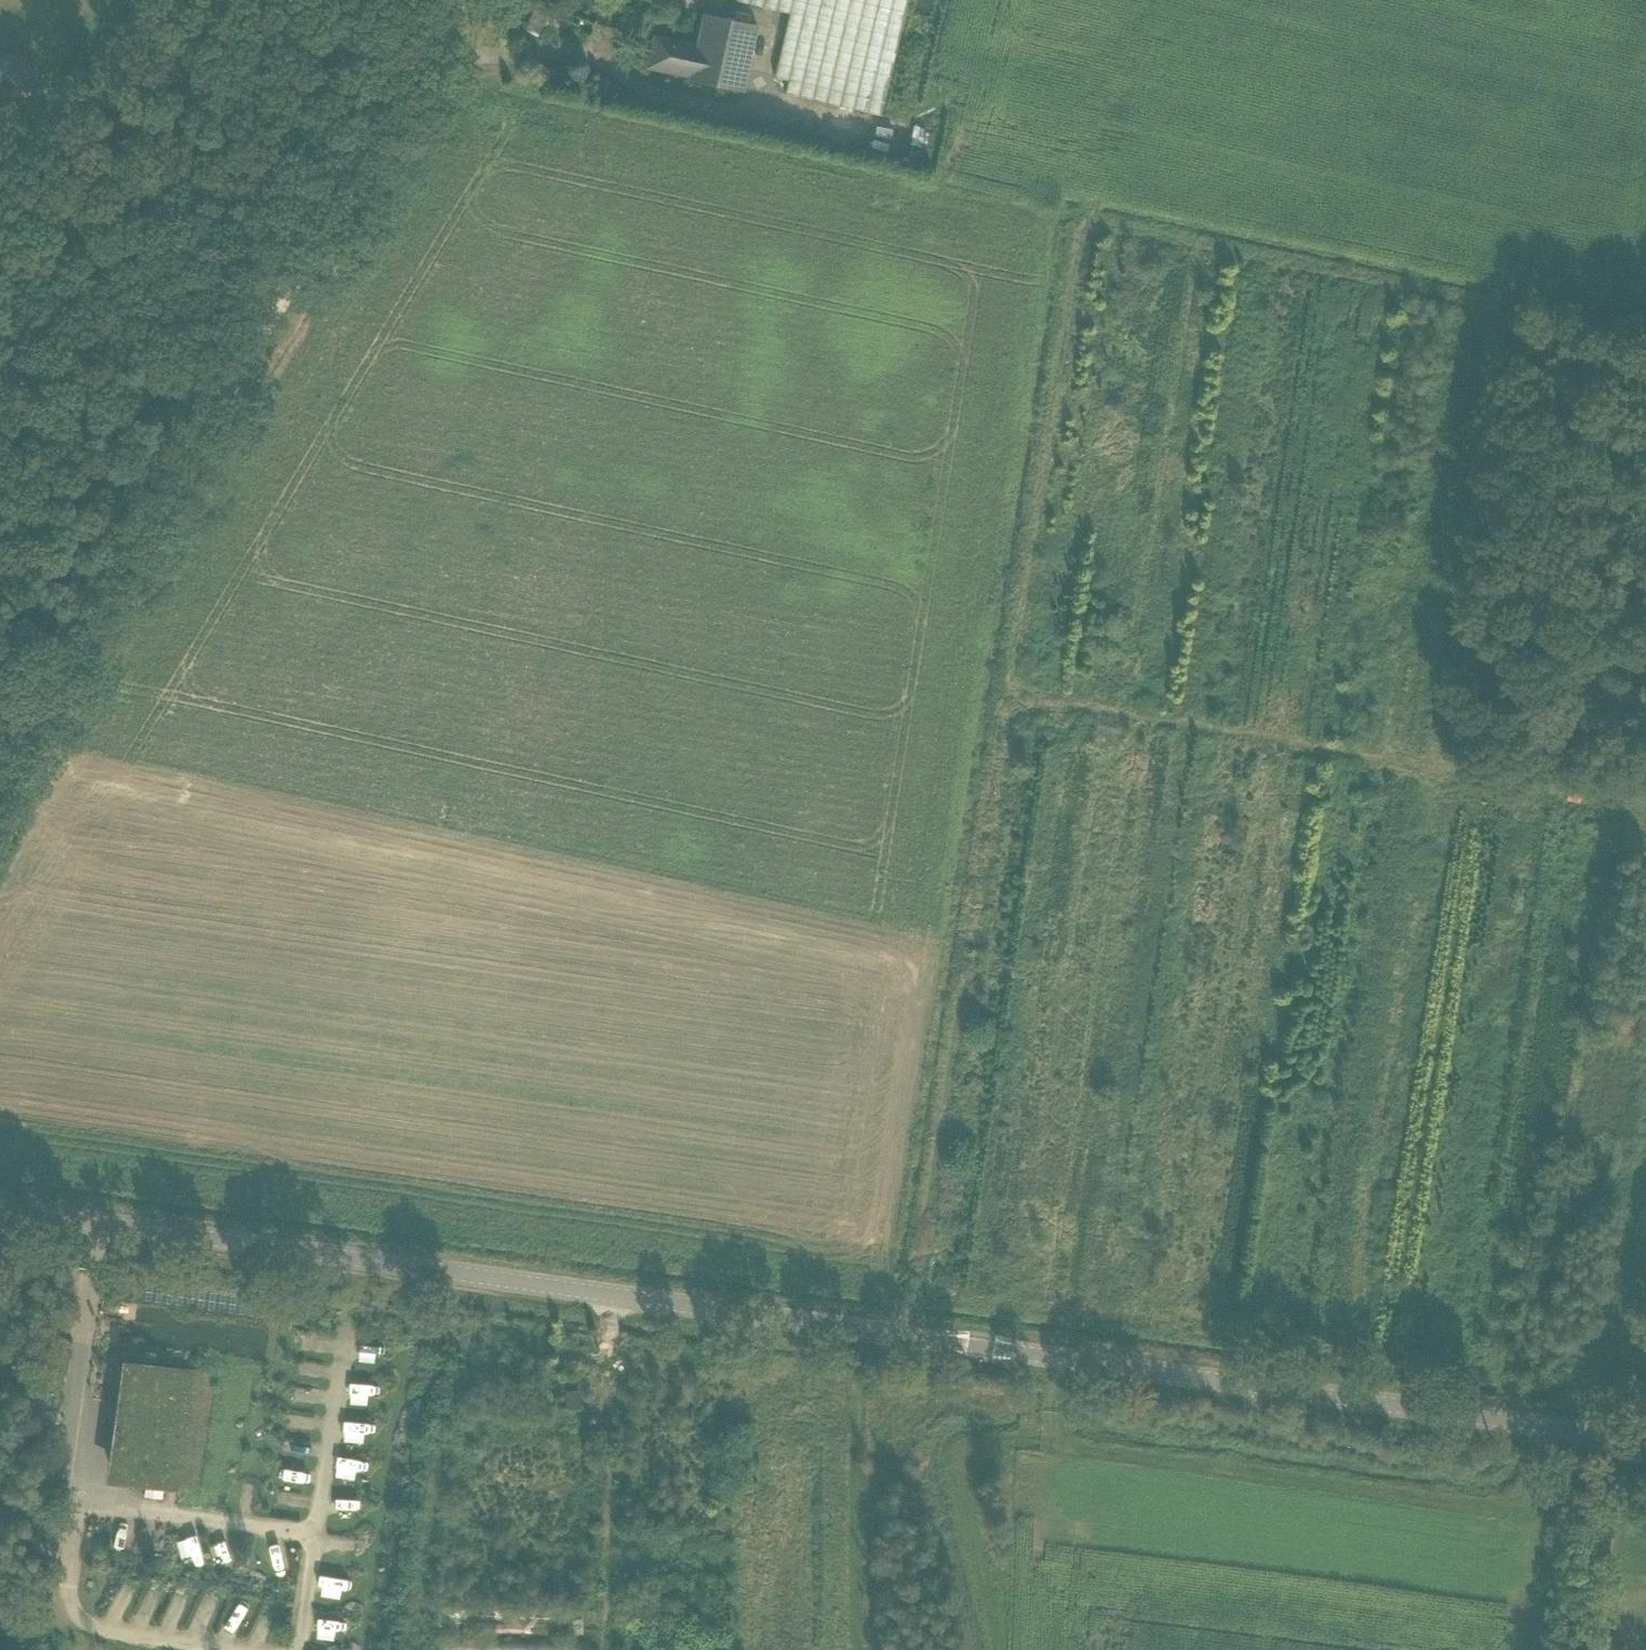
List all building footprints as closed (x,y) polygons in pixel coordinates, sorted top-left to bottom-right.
[(777,10),(790,13),(775,77),(789,80),(786,93),(854,109),(881,115),(908,0),(736,0),(777,10)] [(691,79),(744,89),(758,25),(705,14),(698,46),(656,37),(649,67),(692,76),(691,79)] [(126,1386),(113,1477),(147,1482),(145,1496),(162,1498),(164,1484),(180,1486),(195,1375),(151,1369),(153,1355),(119,1350),(114,1385),(126,1386)] [(567,1391),(567,1406),(579,1407),(579,1391),(567,1391)]
